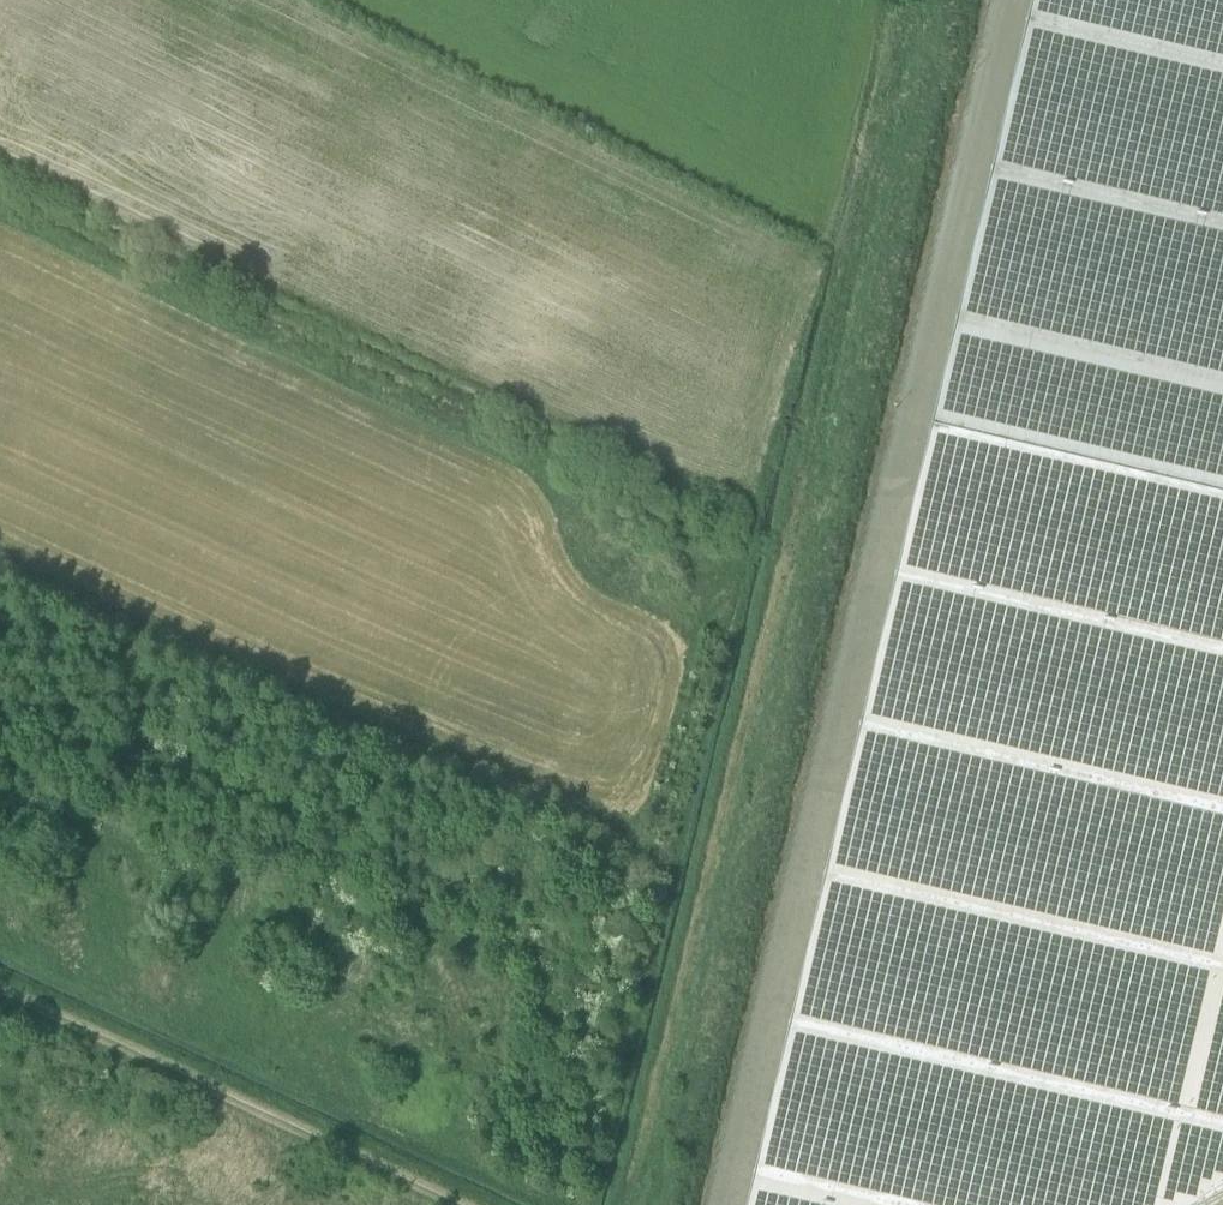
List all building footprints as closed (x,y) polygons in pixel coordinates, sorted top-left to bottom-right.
[(932,434),(1222,503),(1222,0),(1035,0),(932,434)] [(932,434),(750,1204),(1215,1204),(1222,1201),(1222,503),(932,434)]
